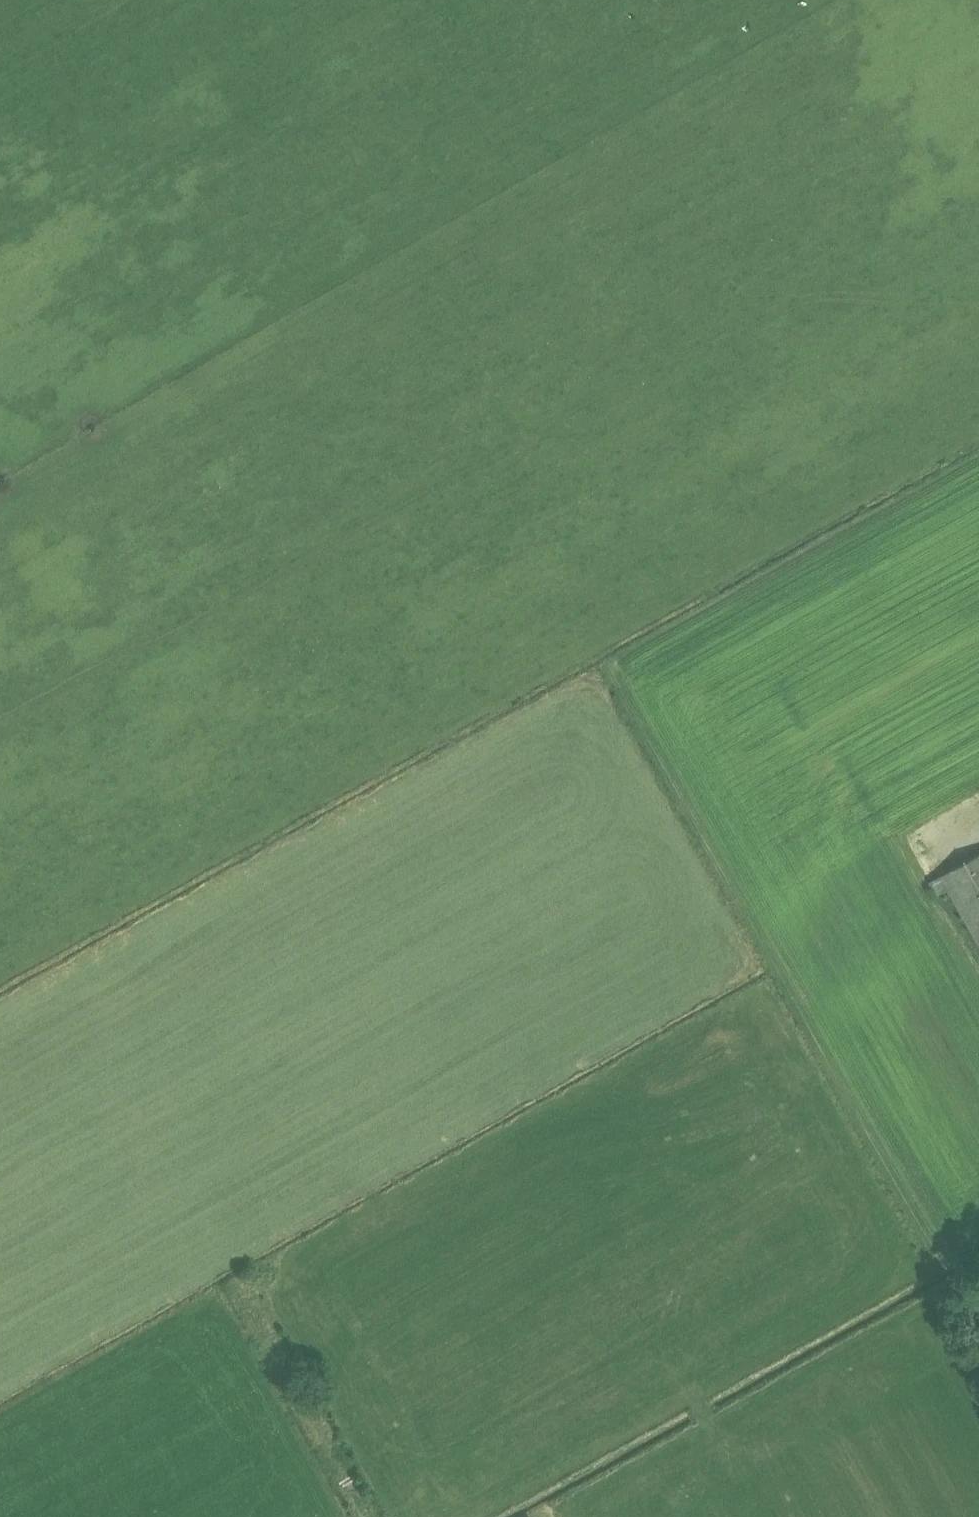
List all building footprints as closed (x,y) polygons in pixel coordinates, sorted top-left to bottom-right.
[(978,944),(978,854),(929,881),(936,894),(948,887),(978,944)]
